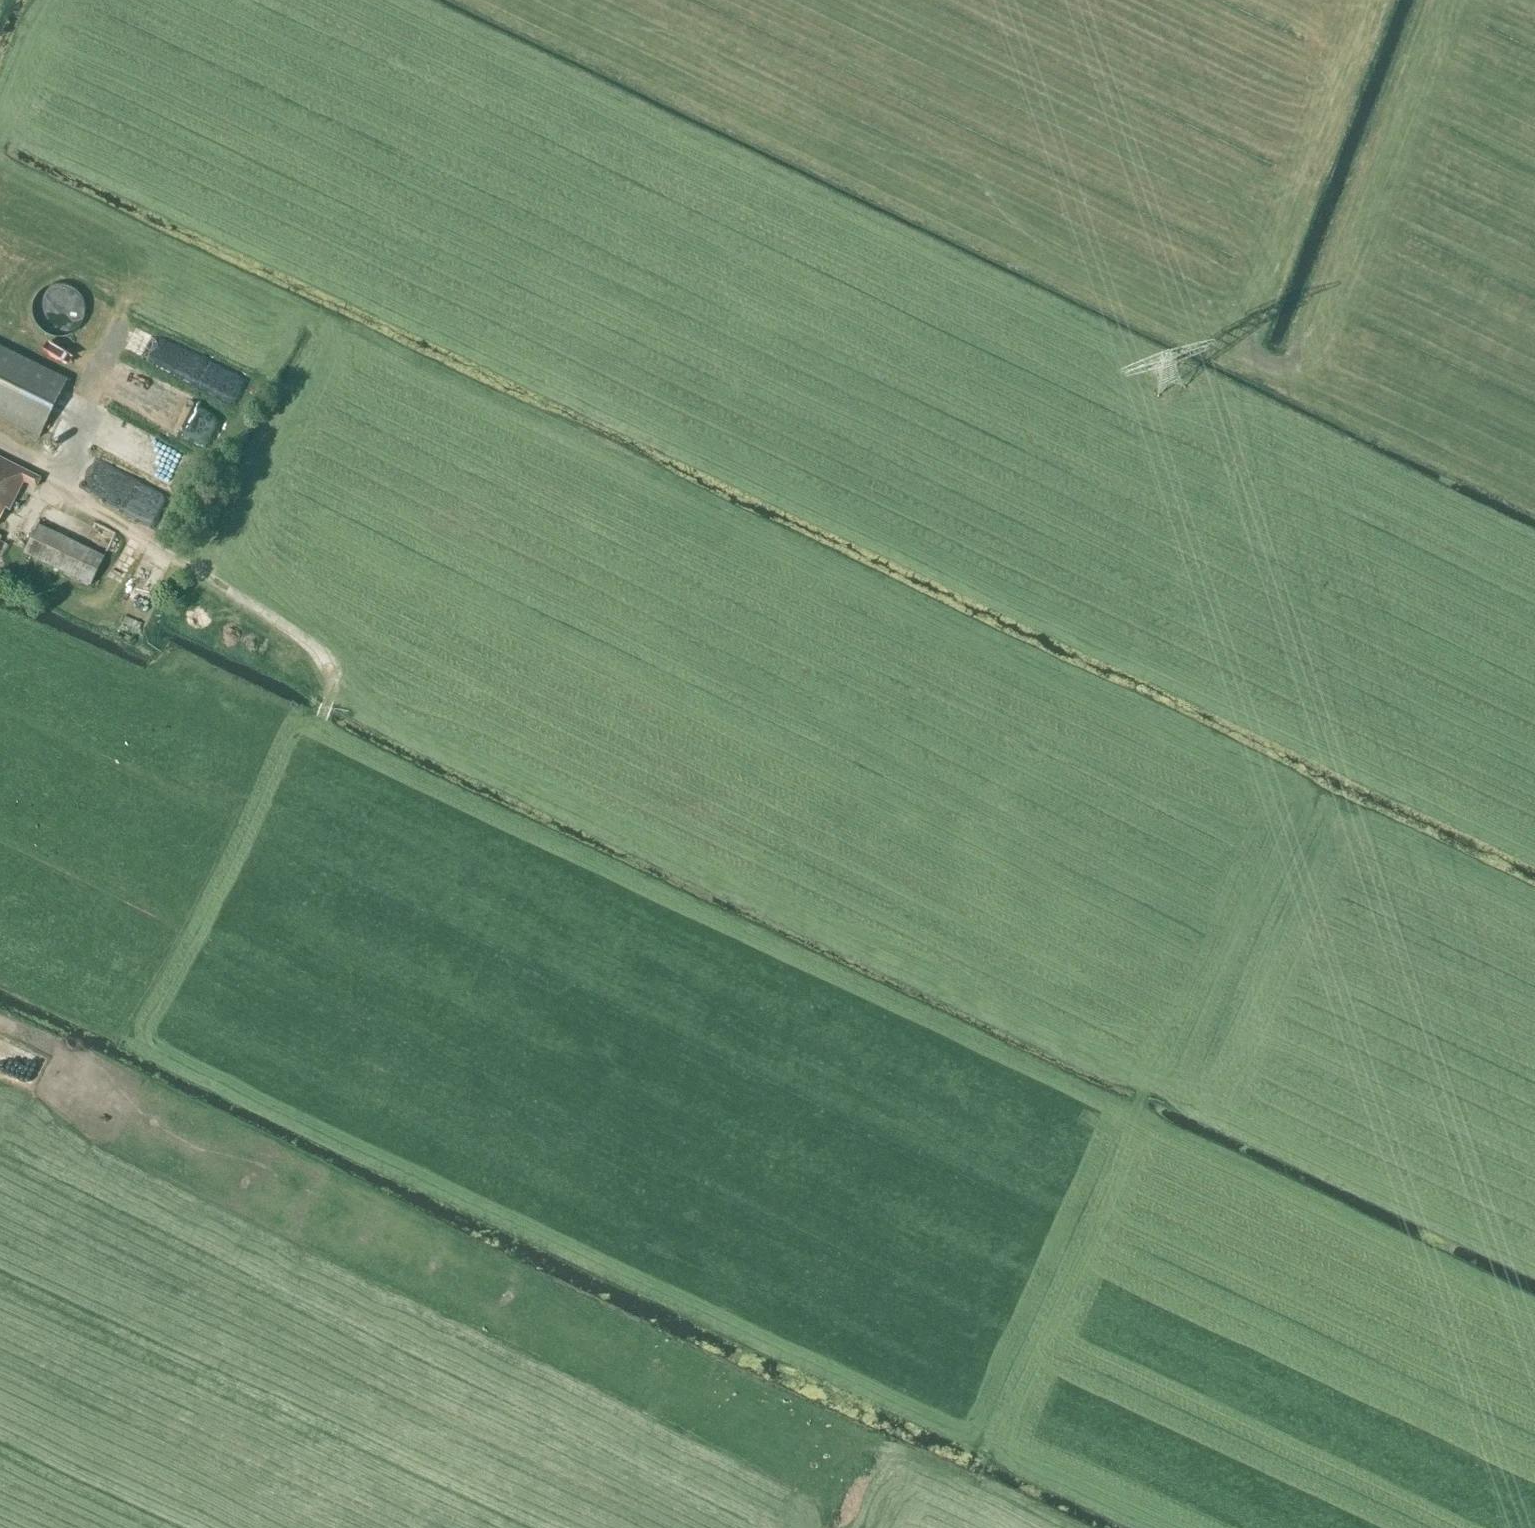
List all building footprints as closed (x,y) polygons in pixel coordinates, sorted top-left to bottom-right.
[(34,307),(34,309),(34,313),(35,315),(35,317),(36,319),(37,321),(39,323),(40,326),(41,327),(43,328),(45,330),(48,332),(49,332),(53,334),(57,334),(59,335),(62,334),(65,334),(67,333),(70,332),(71,332),(74,330),(76,328),(78,326),(80,324),(81,322),(83,320),(84,317),(84,315),(85,312),(85,310),(85,308),(84,305),(84,302),(83,301),(82,298),(81,297),(80,295),(79,294),(78,292),(76,290),(74,289),(73,288),(71,287),(68,286),(65,285),(62,284),(60,284),(58,284),(55,284),(52,285),(50,286),(46,288),(44,289),(42,291),(40,293),(38,295),(37,297),(36,300),(35,302),(35,305),(34,307)] [(0,347),(0,419),(40,438),(68,379),(0,347)] [(184,347),(170,370),(233,408),(247,385),(184,347)] [(142,417),(215,449),(228,420),(155,387),(142,417)] [(4,506),(10,509),(23,482),(36,488),(41,477),(0,457),(0,515),(4,506)] [(104,556),(38,524),(24,553),(90,585),(104,556)]
